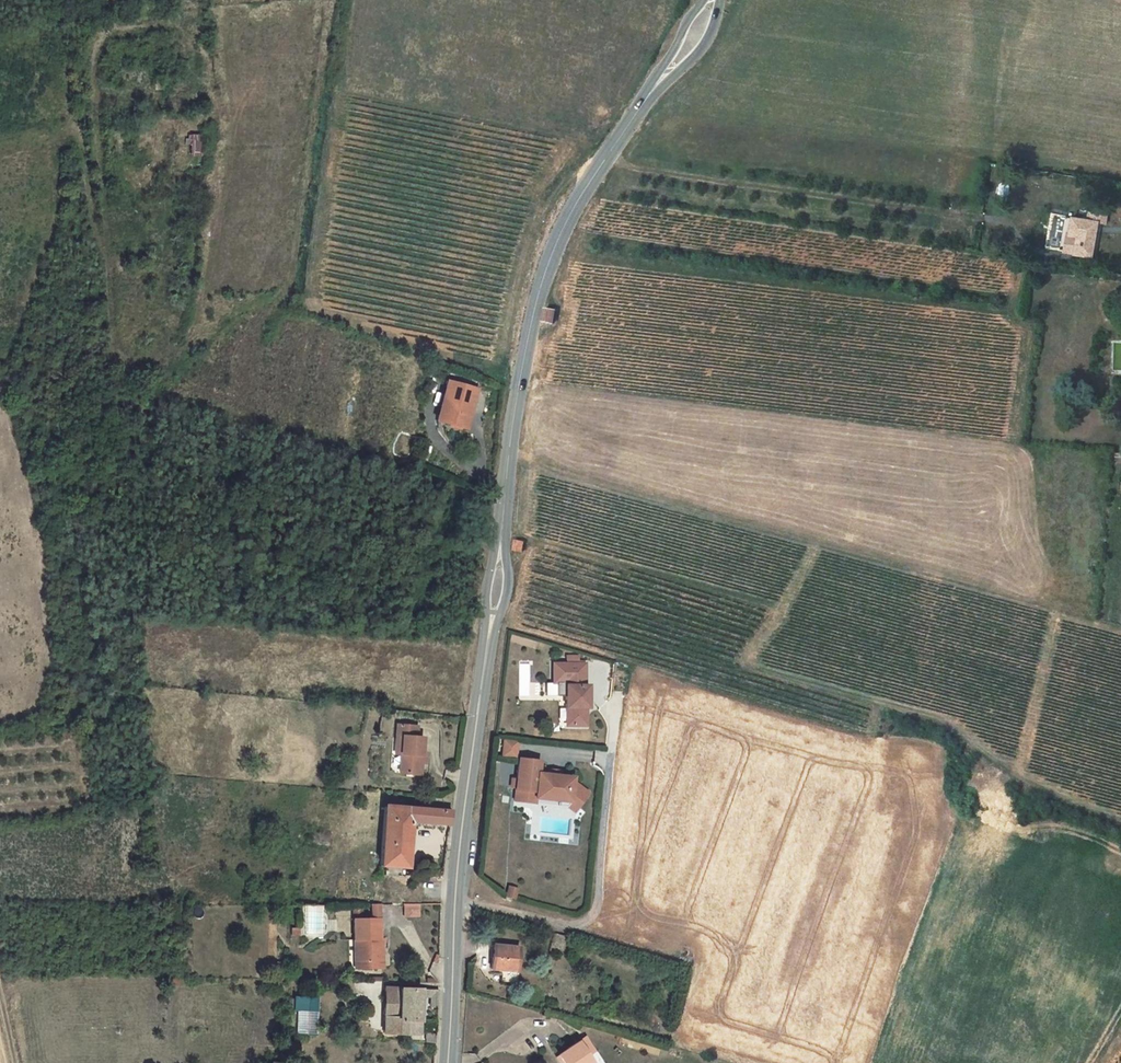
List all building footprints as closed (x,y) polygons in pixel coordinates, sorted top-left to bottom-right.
[(191,155),(202,155),(203,134),(192,134),(191,155)] [(1065,244),(1063,258),(1081,261),(1086,226),(1093,227),(1095,213),(1075,210),(1073,224),(1060,223),(1058,242),(1065,244)] [(1094,221),(1104,223),(1106,212),(1096,210),(1094,221)] [(555,313),(547,312),(545,322),(553,323),(555,313)] [(480,389),(451,383),(447,402),(442,423),(472,429),(480,389)] [(523,552),(525,542),(515,540),(513,550),(523,552)] [(552,683),(556,683),(556,695),(564,695),(564,708),(567,708),(567,726),(584,726),(585,708),(587,707),(586,685),(583,685),(583,663),(578,663),(578,655),(565,656),(565,663),(552,663),(552,683)] [(419,726),(399,724),(398,736),(405,737),(404,754),(403,773),(422,775),(425,738),(419,737),(419,726)] [(405,737),(398,736),(397,753),(404,754),(405,737)] [(502,739),(500,756),(514,758),(516,741),(502,739)] [(541,761),(520,758),(517,779),(513,778),(511,787),(516,787),(516,789),(537,792),(536,798),(560,801),(571,802),(578,807),(589,793),(573,781),(574,777),(559,775),(550,774),(540,773),(541,761)] [(537,792),(516,789),(515,800),(536,803),(536,798),(537,792)] [(560,801),(559,806),(567,807),(574,812),(578,807),(571,802),(560,801)] [(386,808),(382,864),(411,866),(414,823),(451,825),(453,812),(386,808)] [(508,887),(504,898),(512,900),(515,890),(508,887)] [(382,904),(374,905),(374,918),(383,918),(382,904)] [(405,905),(405,917),(421,917),(421,905),(405,905)] [(364,908),(355,909),(355,921),(364,920),(364,908)] [(329,933),(350,930),(348,919),(327,922),(329,933)] [(364,920),(355,921),(356,942),(362,941),(363,964),(357,964),(357,970),(380,969),(380,964),(386,963),(385,940),(382,940),(382,920),(364,920)] [(563,937),(554,934),(549,951),(559,953),(563,937)] [(517,947),(492,943),(489,967),(500,969),(499,981),(513,982),(517,947)] [(430,1009),(437,1009),(438,991),(389,989),(387,1035),(423,1036),(424,999),(430,999),(430,1009)] [(436,1034),(427,1034),(427,1042),(436,1042),(436,1034)] [(586,1057),(594,1052),(585,1038),(557,1056),(561,1062),(591,1062),(586,1057)]
